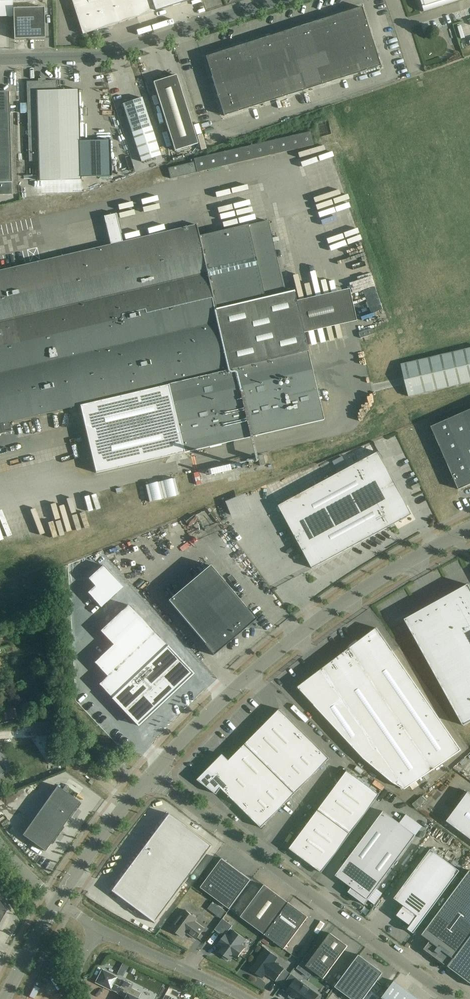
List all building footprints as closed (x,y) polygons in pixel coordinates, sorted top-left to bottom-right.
[(82,35),(155,12),(151,0),(71,0),(82,35)] [(155,12),(192,0),(151,0),(155,12)] [(425,12),(462,0),(422,0),(425,12)] [(205,57),(224,116),(380,66),(361,7),(205,57)] [(13,9),(14,40),(45,39),(44,8),(13,9)] [(153,83),(174,151),(197,144),(176,75),(153,83)] [(27,104),(20,104),(20,113),(27,113),(28,138),(28,151),(29,162),(38,162),(39,181),(81,180),(81,177),(111,177),(110,141),(80,141),(79,100),(78,90),(56,91),(56,81),(54,81),(26,82),(27,92),(27,104)] [(12,195),(11,183),(9,102),(9,92),(0,92),(0,195),(12,195)] [(141,162),(160,156),(141,98),(122,104),(141,162)] [(314,145),(311,132),(191,160),(191,163),(168,168),(170,179),(314,145)] [(12,432),(9,422),(80,406),(96,473),(184,453),(240,440),(324,420),(303,333),(356,321),(349,289),(296,301),(294,291),(284,294),(268,221),(199,237),(197,225),(122,243),(116,214),(104,217),(111,245),(0,271),(0,434),(12,432)] [(403,375),(409,397),(469,383),(469,349),(401,365),(403,375)] [(431,427),(459,490),(469,486),(469,410),(431,427)] [(279,506),(313,569),(395,524),(394,524),(392,520),(398,517),(400,521),(400,522),(407,518),(407,517),(404,513),(407,512),(405,507),(406,506),(407,506),(378,453),(279,506)] [(245,458),(221,463),(222,469),(238,465),(239,471),(254,468),(253,461),(247,463),(245,458)] [(149,502),(179,496),(175,479),(145,485),(149,502)] [(234,496),(241,514),(261,506),(255,488),(234,496)] [(141,551),(144,549),(138,540),(134,542),(141,551)] [(241,555),(244,553),(238,543),(235,546),(241,555)] [(204,645),(213,656),(256,619),(247,608),(246,609),(210,566),(169,602),(205,644),(204,645)] [(98,590),(91,597),(105,612),(127,592),(107,569),(92,583),(98,590)] [(464,726),(469,723),(469,588),(469,585),(464,587),(464,588),(410,618),(405,620),(464,726)] [(168,646),(167,646),(128,605),(100,631),(113,645),(94,663),(107,677),(99,685),(112,698),(111,699),(112,699),(138,726),(161,705),(162,705),(161,704),(170,696),(171,697),(171,696),(193,674),(167,647),(168,646)] [(377,628),(359,642),(298,688),(364,759),(393,783),(405,790),(461,751),(377,628)] [(330,759),(280,710),(229,761),(223,755),(198,781),(217,795),(221,789),(261,828),(330,759)] [(290,849),(322,873),(380,795),(348,771),(290,849)] [(57,786),(22,835),(45,852),(80,803),(57,786)] [(430,791),(422,800),(427,804),(434,794),(430,791)] [(469,838),(469,794),(469,793),(447,822),(469,838)] [(348,893),(365,905),(377,889),(376,889),(416,836),(384,812),(336,876),(352,888),(348,893)] [(169,814),(111,891),(155,924),(212,846),(169,814)] [(413,933),(414,934),(460,871),(431,850),(394,899),(404,906),(397,916),(411,926),(408,930),(409,930),(413,932),(413,933)] [(222,859),(201,888),(230,910),(251,880),(222,859)] [(448,968),(469,938),(469,871),(422,935),(430,941),(424,950),(448,968)] [(241,917),(265,935),(289,903),(265,885),(241,917)] [(289,903),(265,935),(284,950),(308,917),(289,904),(290,903),(289,903)] [(185,910),(171,929),(183,938),(187,933),(196,940),(205,929),(195,922),(197,919),(185,910)] [(223,919),(215,930),(224,937),(218,945),(220,947),(220,950),(219,952),(224,956),(223,958),(228,961),(229,959),(230,960),(233,956),(237,959),(245,948),(241,945),(246,940),(234,931),(230,937),(227,934),(233,926),(223,919)] [(306,966),(323,979),(348,947),(330,934),(306,966)] [(448,968),(469,984),(469,938),(448,968)] [(265,948),(250,969),(263,979),(266,974),(275,981),(284,969),(275,962),(278,958),(274,955),(265,948)] [(351,998),(364,998),(383,973),(359,955),(335,987),(351,998)] [(96,983),(111,990),(118,994),(126,998),(125,998),(138,998),(141,993),(131,989),(133,986),(124,981),(121,988),(114,984),(117,978),(102,970),(96,983)] [(292,998),(316,998),(318,996),(292,976),(284,986),(289,989),(286,994),(292,998)] [(394,982),(381,998),(418,998),(394,982)]
